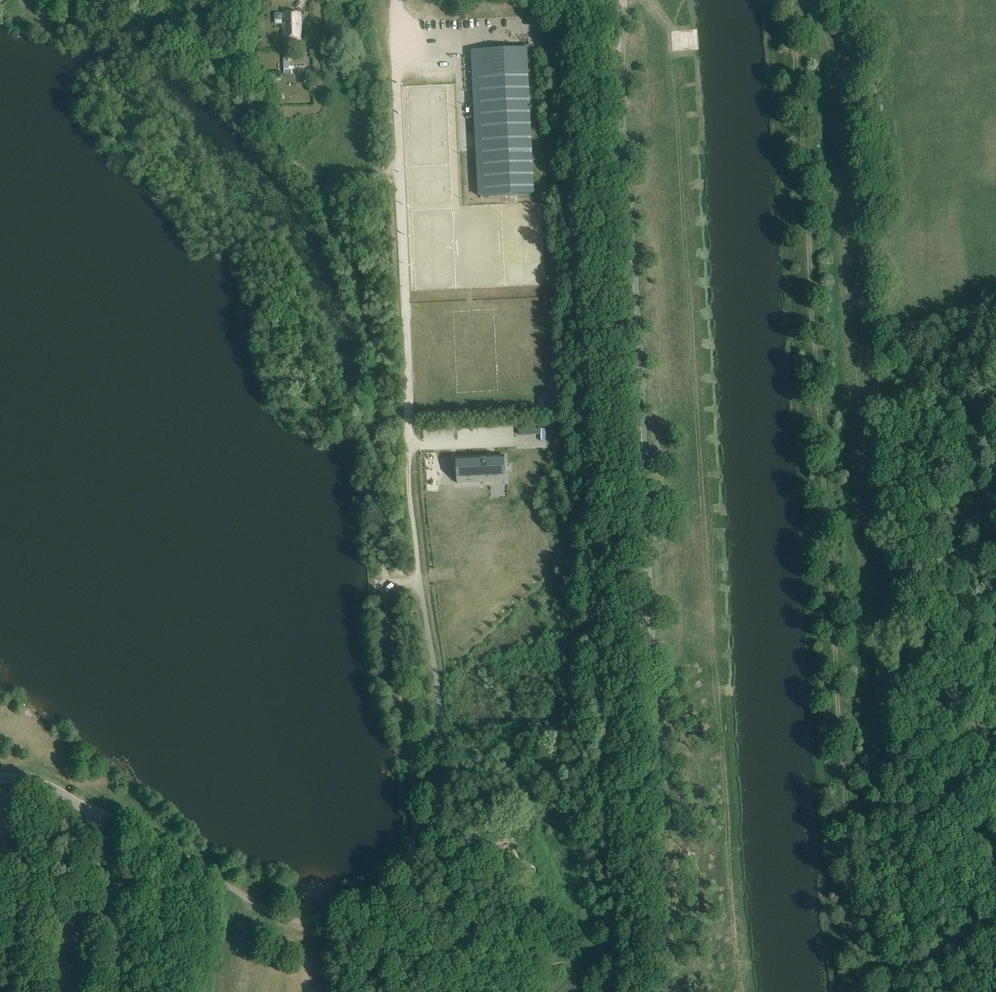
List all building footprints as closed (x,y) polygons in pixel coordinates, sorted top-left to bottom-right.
[(300,39),(300,23),(301,13),(283,12),(283,14),(282,14),(281,13),(276,13),(275,14),(275,19),(276,20),(281,20),(282,19),(283,19),(282,58),(292,58),(292,48),(290,48),(290,38),(300,39)] [(476,106),(480,197),(532,194),(527,73),(530,73),(529,45),(516,46),(516,54),(509,54),(509,53),(473,54),(475,87),(479,87),(480,105),(476,106)] [(432,63),(433,75),(451,74),(450,62),(432,63)] [(505,455),(456,457),(458,483),(506,481),(505,455)] [(616,935),(608,935),(609,944),(617,943),(616,935)]
